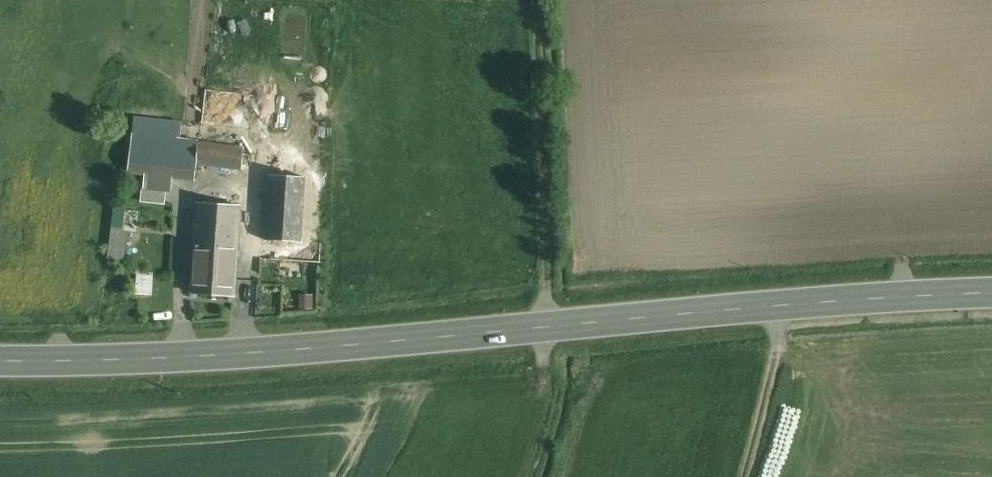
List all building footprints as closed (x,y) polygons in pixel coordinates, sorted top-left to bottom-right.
[(243,149),(133,136),(128,172),(195,180),(197,164),(242,169),(243,149)] [(307,161),(270,159),(269,176),(306,178),(307,161)] [(306,178),(269,176),(265,241),(301,243),(306,178)] [(321,179),(306,178),(301,243),(316,244),(321,179)] [(239,207),(197,204),(192,294),(234,297),(239,207)] [(139,212),(116,210),(113,230),(120,231),(137,233),(139,212)] [(120,231),(113,230),(109,259),(122,261),(124,243),(119,243),(120,231)] [(301,243),(265,241),(264,260),(321,263),(322,244),(316,244),(301,243)] [(150,274),(139,273),(137,295),(149,296),(150,274)]
